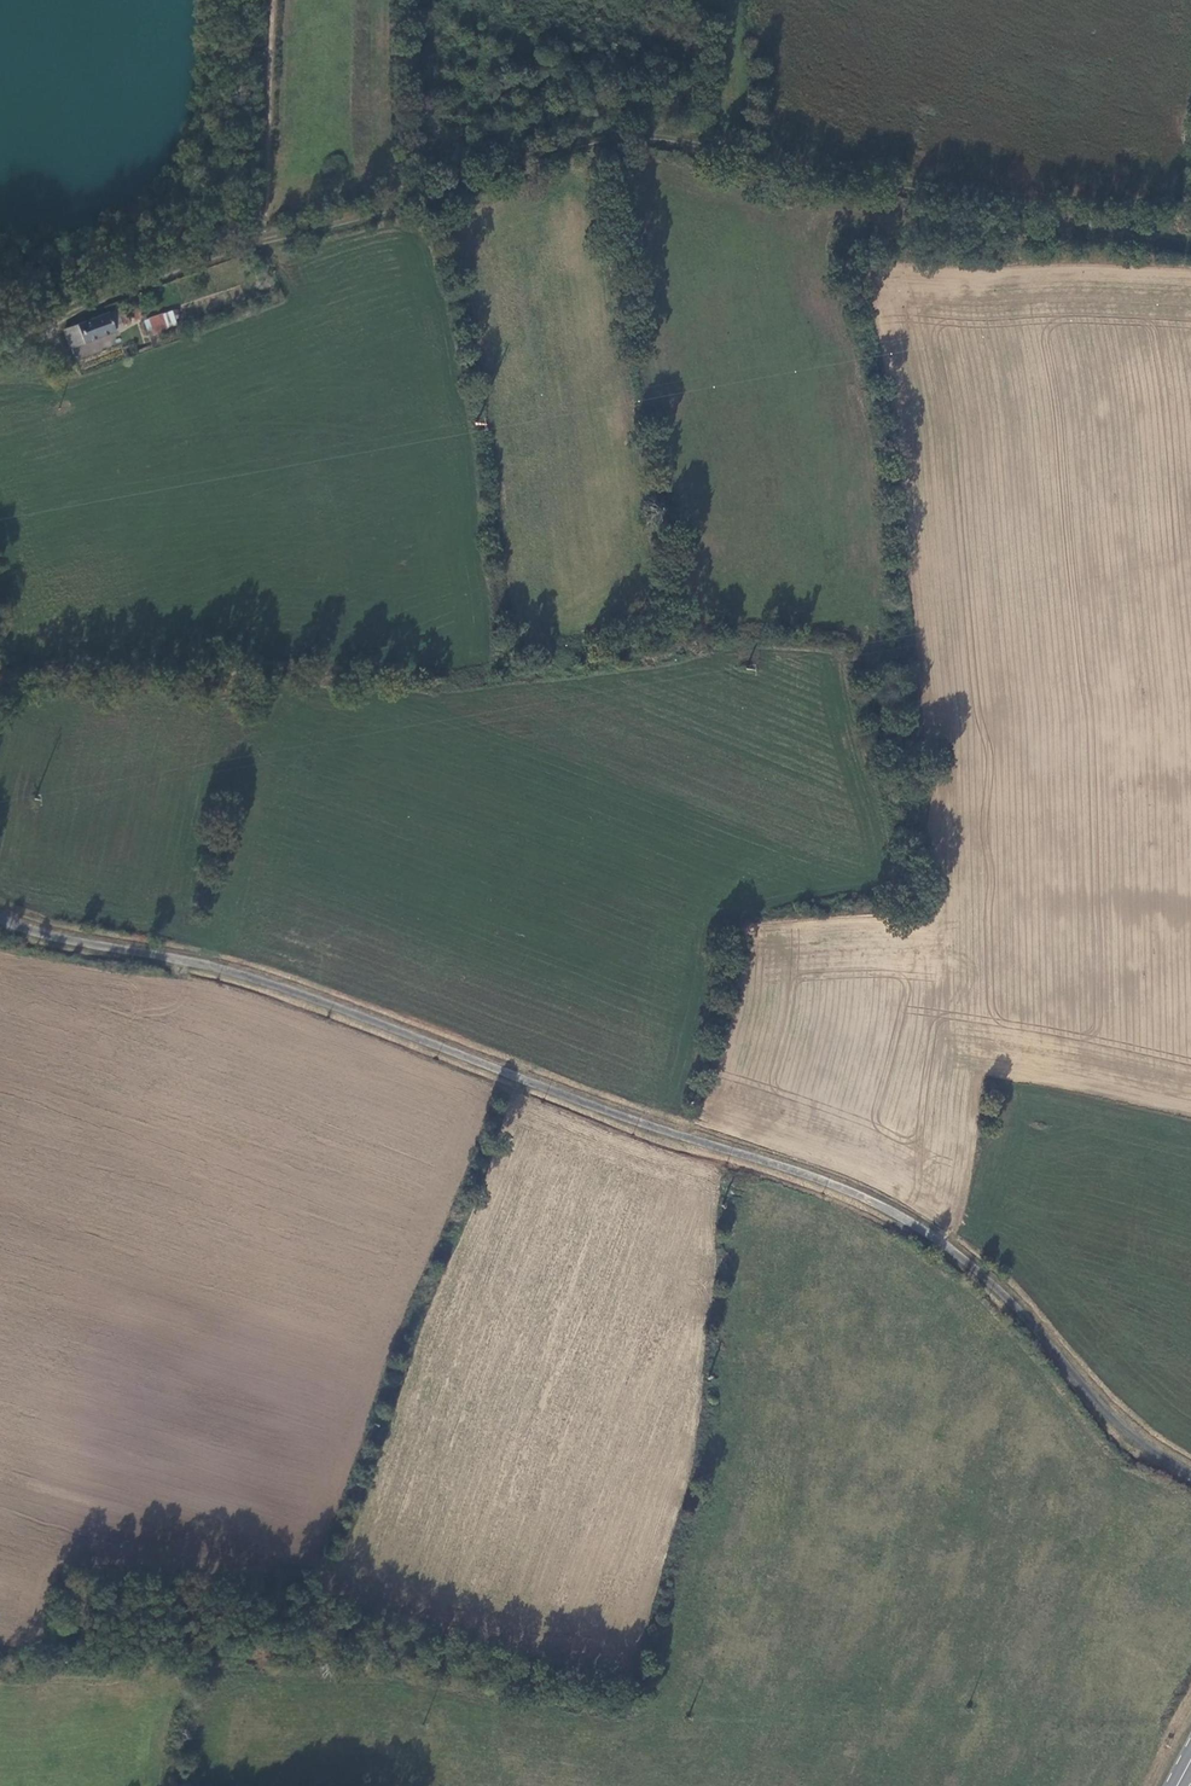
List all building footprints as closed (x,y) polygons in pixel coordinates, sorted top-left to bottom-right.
[(71,346),(125,327),(118,309),(64,327),(71,346)] [(143,318),(147,333),(177,326),(173,311),(143,318)]
